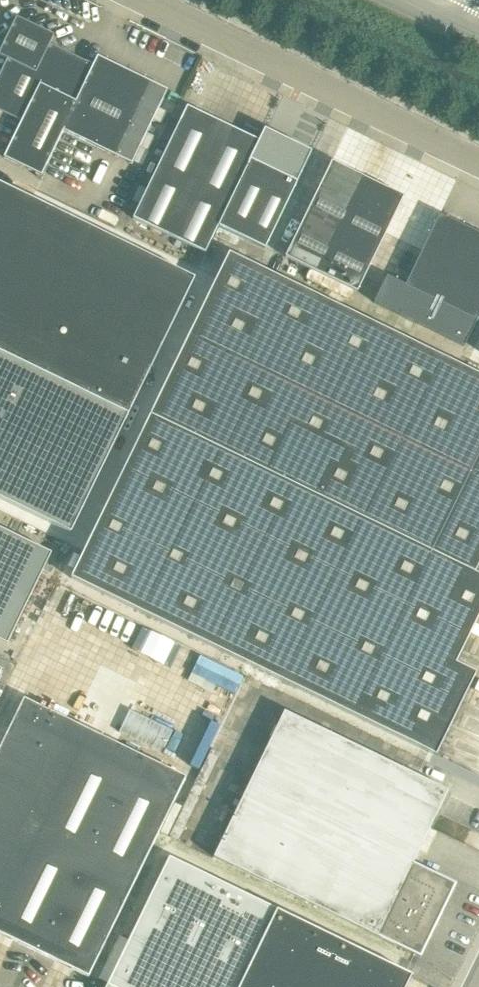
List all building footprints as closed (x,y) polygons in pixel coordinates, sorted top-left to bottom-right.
[(0,73),(0,110),(21,121),(3,157),(41,175),(63,130),(132,163),(167,90),(153,83),(97,56),(93,65),(70,54),(49,44),(54,35),(16,16),(0,50),(0,55),(7,58),(0,73)] [(307,45),(311,36),(300,31),(296,40),(307,45)] [(187,107),(133,219),(205,253),(218,227),(265,249),(312,152),(274,134),(264,129),(258,141),(234,130),(187,107)] [(321,274),(344,227),(368,179),(332,162),(285,257),(321,274)] [(357,292),(404,197),(368,179),(344,227),(321,274),(357,292)] [(70,533),(194,279),(0,184),(0,499),(70,533)] [(404,286),(387,278),(375,303),(464,345),(476,321),(478,316),(478,233),(439,214),(404,286)] [(354,315),(229,254),(71,578),(436,755),(475,673),(455,664),(460,655),(463,648),(470,633),(478,614),(478,375),(354,315)] [(7,644),(51,553),(0,529),(0,641),(7,644)] [(0,747),(0,933),(88,977),(186,777),(24,698),(0,747)] [(420,957),(456,883),(413,862),(448,790),(284,711),(214,857),(420,957)] [(412,975),(169,857),(106,986),(406,986),(412,975)]
